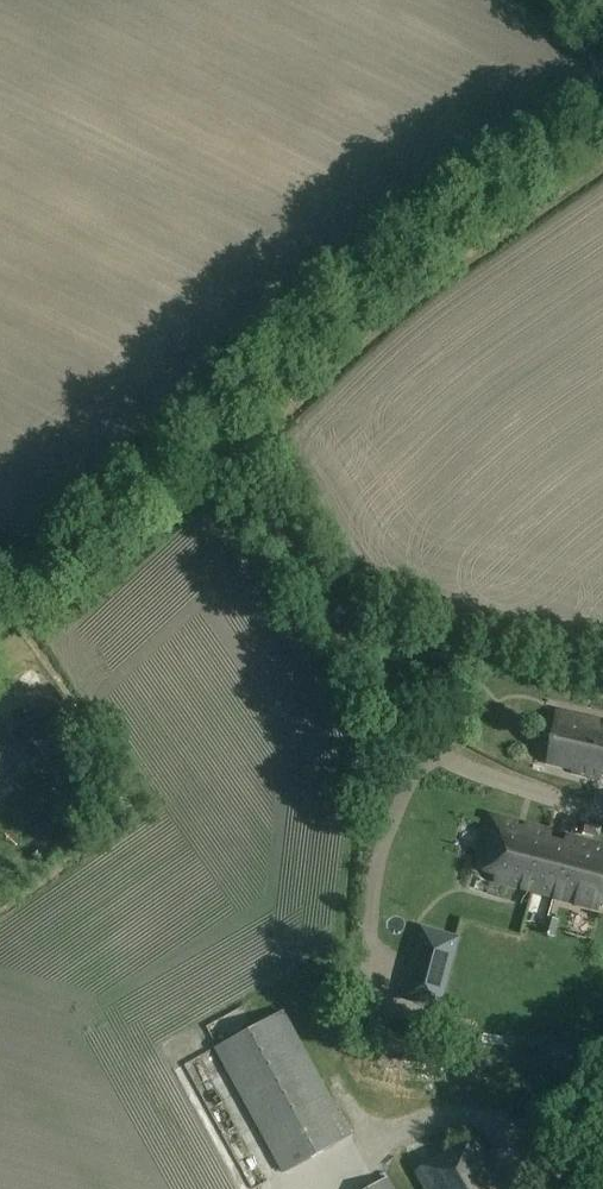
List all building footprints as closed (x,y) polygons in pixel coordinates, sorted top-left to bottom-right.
[(48,700),(16,734),(36,753),(47,741),(47,740),(57,730),(68,718),(48,700)] [(557,712),(546,763),(569,768),(568,773),(601,780),(602,773),(602,722),(557,712)] [(47,741),(57,751),(67,740),(57,730),(47,740),(47,741)] [(16,758),(0,744),(0,776),(16,758)] [(551,840),(553,833),(493,818),(477,878),(600,909),(601,903),(602,904),(602,847),(569,839),(567,845),(551,840)] [(218,1049),(286,1172),(351,1137),(282,1013),(218,1049)] [(485,1160),(490,1157),(479,1138),(418,1172),(427,1188),(509,1188),(501,1174),(494,1178),(485,1160)] [(389,1179),(370,1188),(395,1188),(389,1179)]
